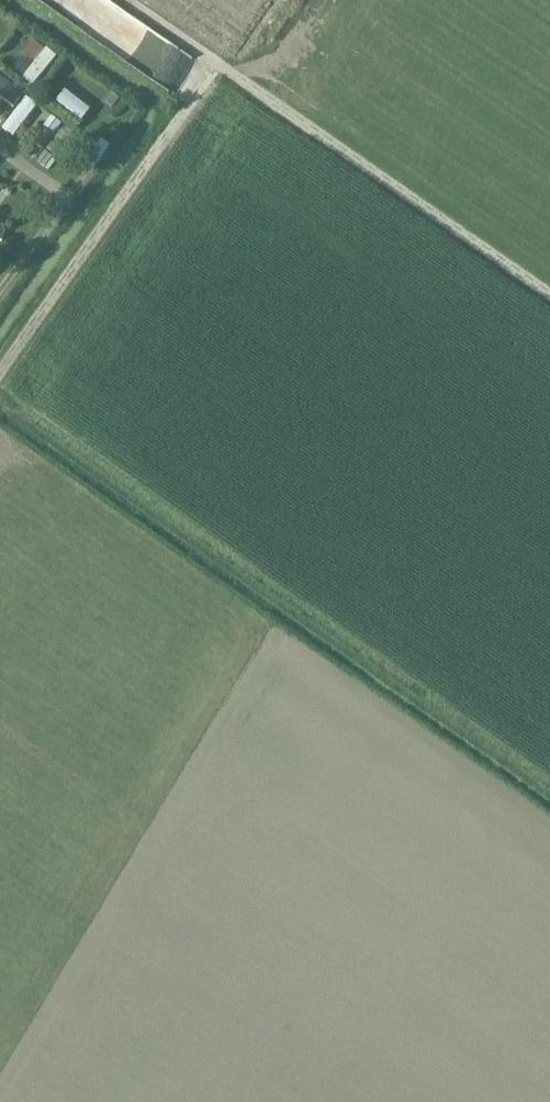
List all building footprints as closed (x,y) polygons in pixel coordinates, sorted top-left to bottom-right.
[(26,90),(50,59),(38,50),(15,82),(26,90)] [(17,97),(0,83),(0,108),(5,111),(17,97)] [(7,140),(30,106),(16,97),(0,122),(0,135),(7,140)] [(112,110),(118,102),(110,97),(105,105),(112,110)] [(67,99),(58,108),(75,125),(84,115),(67,99)] [(51,118),(45,125),(56,133),(61,126),(51,118)]
